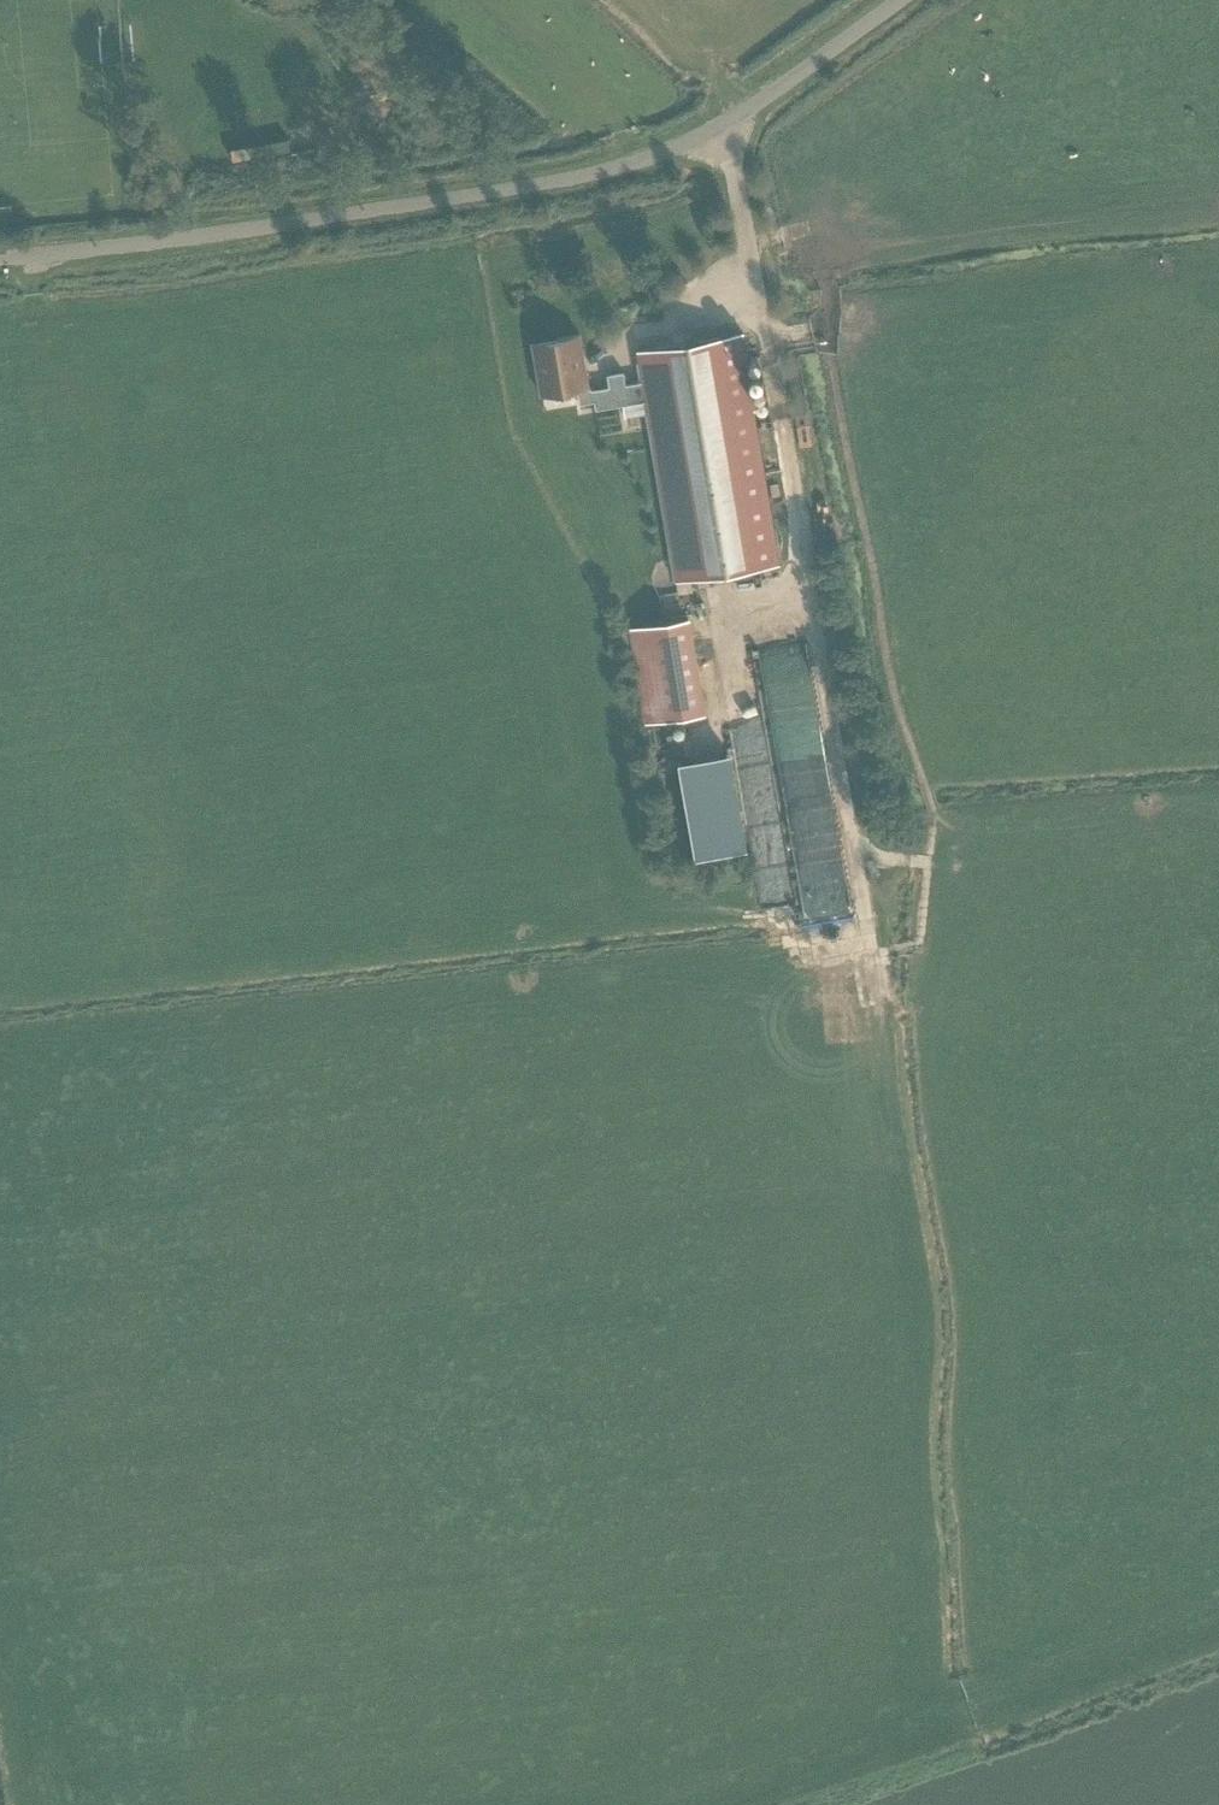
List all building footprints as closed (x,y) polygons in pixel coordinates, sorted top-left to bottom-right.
[(756,409),(743,333),(638,351),(643,381),(626,384),(624,372),(607,375),(609,387),(589,390),(580,334),(556,338),(557,343),(533,348),(540,389),(564,385),(565,390),(577,388),(580,404),(595,401),(596,409),(646,401),(676,581),(780,563),(754,410),(756,409)] [(706,712),(689,616),(629,626),(645,722),(706,712)] [(760,643),(787,855),(794,855),(802,921),(844,915),(808,637),(760,643)]
